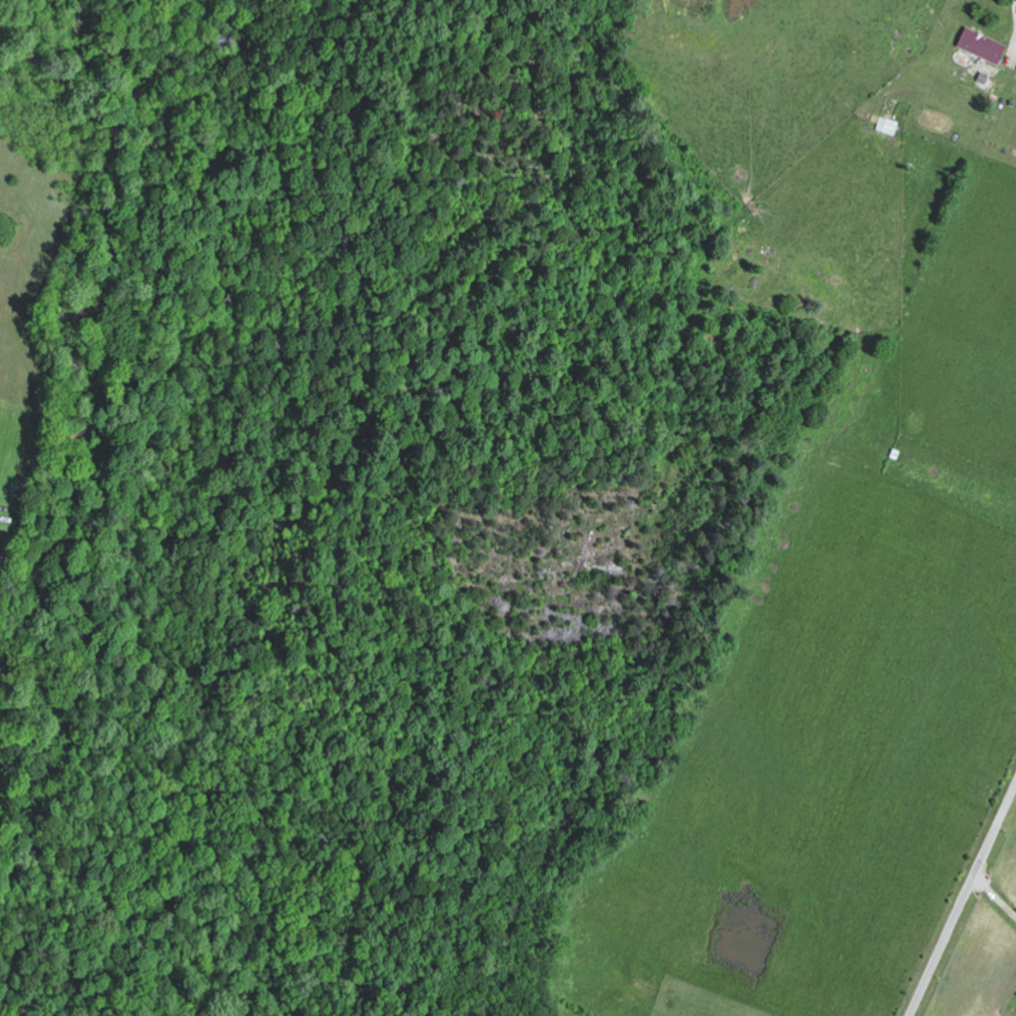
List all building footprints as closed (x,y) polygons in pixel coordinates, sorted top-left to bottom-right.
[(998,63),(1006,43),(964,27),(956,47),(998,63)] [(894,133),(898,122),(880,116),(876,128),(894,133)]
